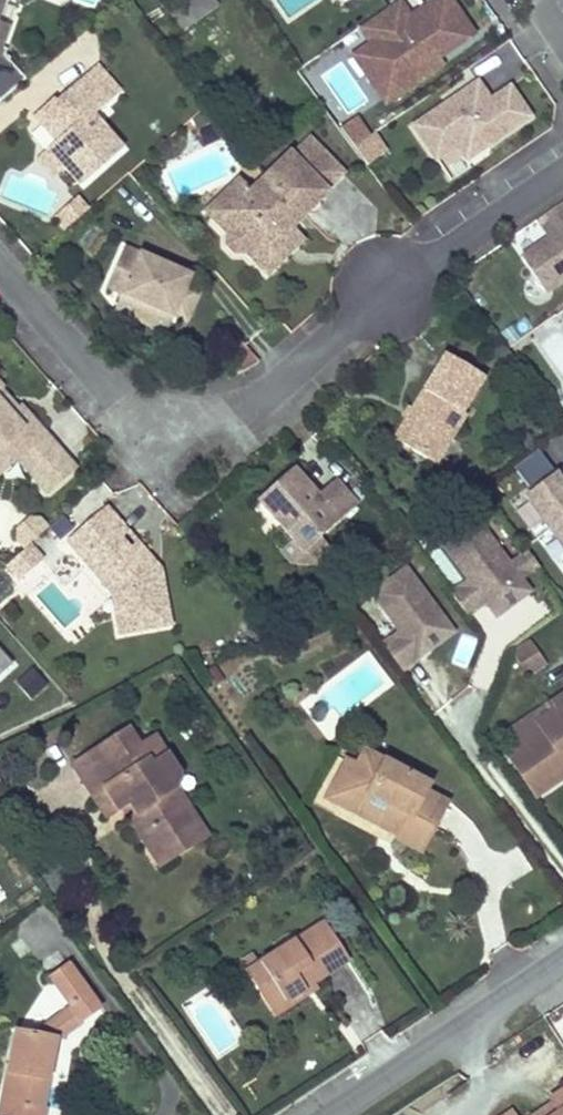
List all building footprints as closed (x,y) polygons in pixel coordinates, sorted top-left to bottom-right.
[(179,0),(170,0),(163,5),(182,31),(195,22),(179,0)] [(195,22),(215,7),(210,0),(179,0),(195,22)] [(472,35),(448,0),(434,0),(409,17),(398,1),(358,28),(369,44),(380,60),(371,66),(389,92),(437,59),(472,35)] [(380,60),(369,44),(351,57),(384,105),(442,66),(437,59),(389,92),(371,66),(380,60)] [(24,78),(3,55),(5,48),(0,46),(0,99),(24,78)] [(70,97),(59,107),(53,100),(51,98),(32,115),(54,140),(46,148),(63,167),(78,184),(111,155),(120,147),(91,114),(117,91),(93,65),(64,91),(70,97)] [(529,118),(508,88),(489,101),(476,83),(452,100),(455,104),(447,110),(444,105),(412,127),(435,161),(455,147),(476,133),(486,148),(529,118)] [(70,97),(64,91),(53,100),(59,107),(70,97)] [(455,104),(452,100),(444,105),(447,110),(455,104)] [(343,129),(356,147),(372,136),(360,118),(343,129)] [(390,151),(377,133),(372,136),(356,147),(369,166),(390,151)] [(486,148),(476,133),(455,147),(465,162),(486,148)] [(309,139),(291,156),(325,192),(343,175),(309,139)] [(63,167),(46,148),(37,155),(55,174),(63,167)] [(252,265),(274,244),(270,240),(276,234),(284,235),(288,231),(327,194),(325,192),(291,156),(289,154),(248,192),(214,224),(223,234),(223,246),(231,255),(242,254),(252,265)] [(237,180),(203,212),(214,224),(248,192),(237,180)] [(83,210),(73,199),(65,207),(74,218),(77,215),(83,210)] [(562,281),(562,202),(549,212),(558,225),(554,228),(557,233),(547,240),(520,258),(544,294),(562,281)] [(60,230),(74,218),(65,207),(51,219),(60,230)] [(558,225),(549,212),(535,221),(547,240),(557,233),(554,228),(558,225)] [(300,243),(288,231),(284,235),(274,244),(252,265),(263,277),(300,243)] [(270,240),(274,244),(284,235),(276,234),(270,240)] [(121,247),(103,288),(121,295),(170,316),(184,284),(187,276),(171,268),(169,273),(163,271),(165,266),(121,247)] [(185,323),(199,291),(184,284),(170,316),(185,323)] [(163,333),(170,316),(121,295),(114,312),(115,312),(163,333)] [(446,355),(393,439),(434,465),(464,416),(461,414),(484,378),(446,355)] [(0,388),(0,405),(7,414),(16,406),(0,388)] [(3,466),(13,457),(34,480),(62,455),(17,405),(16,406),(7,414),(0,405),(0,463),(3,466)] [(72,467),(62,455),(34,480),(44,492),(72,467)] [(532,495),(559,477),(543,455),(517,474),(532,495)] [(303,553),(319,538),(356,506),(334,481),(316,496),(313,499),(309,495),(312,492),(292,469),(256,500),(303,553)] [(561,475),(559,477),(532,495),(528,498),(562,547),(562,477),(561,475)] [(103,506),(64,540),(86,565),(95,557),(105,568),(110,592),(116,632),(168,623),(158,571),(152,572),(150,560),(151,560),(134,541),(126,548),(117,538),(125,531),(103,506)] [(22,547),(45,527),(37,518),(25,517),(14,526),(14,538),(22,547)] [(527,589),(520,581),(539,567),(528,553),(510,566),(477,523),(444,548),(469,581),(485,604),(496,619),(517,603),(519,595),(527,589)] [(134,541),(125,531),(117,538),(126,548),(134,541)] [(319,538),(303,553),(314,566),(331,551),(319,538)] [(27,544),(22,548),(35,563),(40,559),(27,544)] [(17,579),(35,563),(22,548),(4,564),(17,579)] [(95,557),(86,565),(110,592),(105,568),(95,557)] [(158,571),(158,568),(151,560),(150,560),(152,572),(158,571)] [(403,569),(370,594),(398,631),(380,644),(398,670),(418,655),(414,650),(422,644),(430,646),(449,631),(403,569)] [(485,604),(469,581),(451,595),(467,618),(485,604)] [(517,603),(530,594),(527,589),(519,595),(517,603)] [(540,659),(528,642),(512,653),(528,676),(535,671),(531,665),(540,659)] [(414,650),(418,655),(430,646),(422,644),(414,650)] [(0,655),(0,679),(12,669),(0,655)] [(544,665),(540,659),(531,665),(535,671),(544,665)] [(562,779),(562,696),(549,706),(553,713),(537,723),(541,731),(520,746),(506,756),(535,798),(562,779)] [(553,713),(549,706),(510,732),(520,746),(541,731),(537,723),(553,713)] [(72,765),(96,804),(108,796),(116,810),(121,808),(129,803),(137,816),(129,821),(138,834),(151,837),(162,853),(191,836),(182,822),(188,807),(176,790),(179,778),(166,757),(149,767),(127,732),(72,765)] [(363,752),(356,766),(342,792),(386,816),(391,807),(409,816),(400,836),(397,841),(420,853),(445,804),(424,792),(428,784),(363,752)] [(342,792),(356,766),(346,761),(327,798),(400,836),(409,816),(391,807),(386,816),(342,792)] [(108,796),(96,804),(105,818),(116,810),(108,796)] [(129,803),(121,808),(129,821),(137,816),(129,803)] [(151,837),(138,834),(159,867),(206,837),(188,807),(182,822),(191,836),(162,853),(151,837)] [(244,973),(256,991),(270,982),(282,1001),(311,984),(312,985),(348,962),(322,922),(244,973)] [(50,979),(70,1009),(80,1022),(97,1009),(68,966),(50,979)] [(270,982),(256,991),(273,1017),(315,989),(312,985),(311,984),(282,1001),(270,982)] [(70,1009),(31,1037),(54,1041),(80,1022),(70,1009)] [(31,1037),(13,1034),(0,1104),(0,1114),(43,1114),(44,1112),(40,1112),(54,1041),(31,1037)] [(549,1100),(552,1105),(559,1114),(557,1114),(562,1114),(562,1090),(549,1100)] [(537,1114),(557,1114),(559,1114),(552,1105),(537,1114)]
